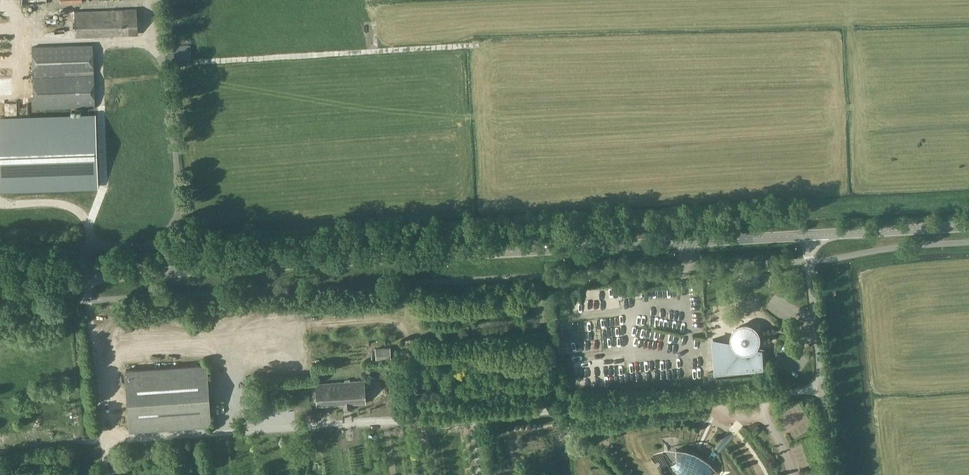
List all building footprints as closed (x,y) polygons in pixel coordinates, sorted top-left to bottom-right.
[(76,37),(138,34),(137,9),(75,12),(76,37)] [(96,106),(95,74),(93,45),(33,47),(35,108),(96,106)] [(168,46),(168,60),(191,60),(191,45),(176,45),(168,46)] [(96,121),(96,115),(13,117),(0,118),(0,193),(98,190),(96,121)] [(747,324),(745,324),(743,325),(741,325),(739,326),(738,326),(737,327),(736,328),(735,329),(734,331),(733,332),(733,333),(732,335),(732,337),(732,338),(732,340),(732,341),(732,342),(733,343),(714,339),(716,371),(764,368),(762,348),(755,347),(756,346),(757,344),(757,343),(758,342),(758,341),(758,339),(758,338),(759,337),(758,337),(758,336),(758,335),(758,334),(757,333),(757,332),(756,330),(755,329),(754,328),(753,327),(751,326),(749,325),(748,325),(747,324)] [(390,347),(376,348),(376,361),(391,360),(390,347)] [(131,430),(212,425),(207,364),(127,370),(131,430)] [(365,380),(316,383),(318,406),(345,404),(345,410),(352,410),(352,404),(367,403),(365,380)] [(673,462),(679,469),(683,471),(687,474),(690,474),(706,474),(706,473),(713,466),(709,463),(705,460),(701,457),(697,455),(692,453),(688,452),(683,450),(678,449),(677,459),(673,462)]
